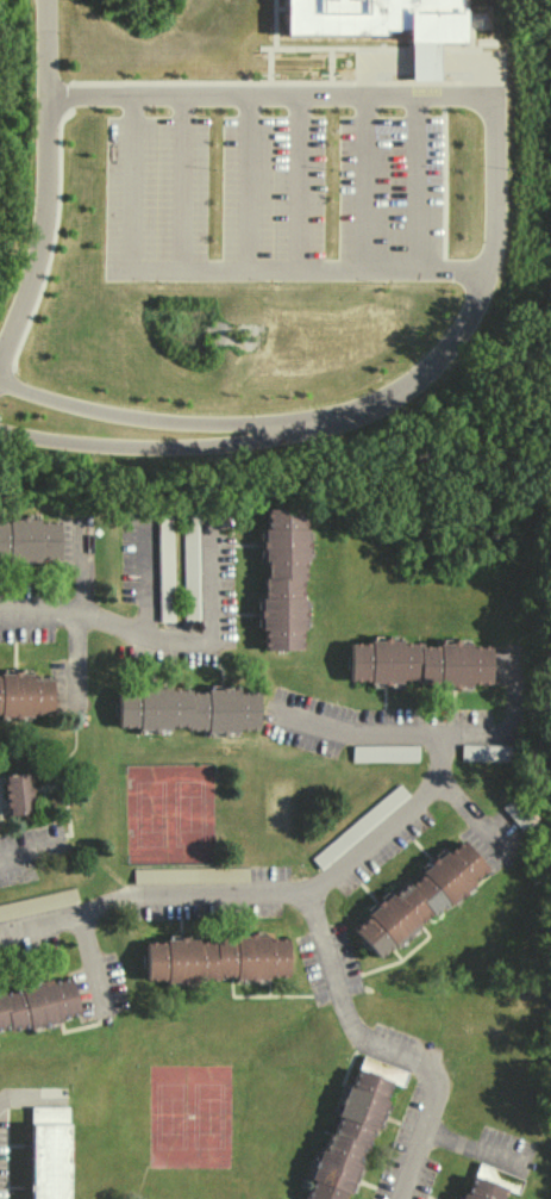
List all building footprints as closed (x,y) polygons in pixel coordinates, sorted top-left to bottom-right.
[(385,33),(385,29),(405,29),(405,42),(410,42),(410,81),(438,80),(438,42),(459,42),(458,0),(285,0),(285,34),(385,33)] [(300,651),(305,509),(264,507),(258,649),(300,651)] [(158,621),(174,621),(172,514),(155,515),(158,621)] [(58,557),(56,516),(0,518),(0,559),(58,557)] [(488,686),(489,644),(349,640),(348,682),(488,686)] [(49,716),(50,678),(30,677),(30,674),(0,673),(0,715),(49,716)] [(256,686),(115,691),(116,729),(186,727),(186,733),(257,730),(256,686)] [(31,773),(5,774),(7,815),(33,813),(31,773)] [(373,957),(486,873),(462,840),(349,924),(373,957)] [(144,939),(144,980),(285,978),(284,936),(144,939)] [(77,1015),(69,976),(0,990),(0,1031),(77,1015)] [(381,1081),(402,1087),(407,1069),(348,1054),(311,1198),(351,1198),(381,1081)] [(66,1106),(28,1106),(28,1198),(66,1198),(66,1106)] [(507,1189),(518,1193),(523,1180),(474,1162),(460,1198),(503,1198),(507,1189)]
